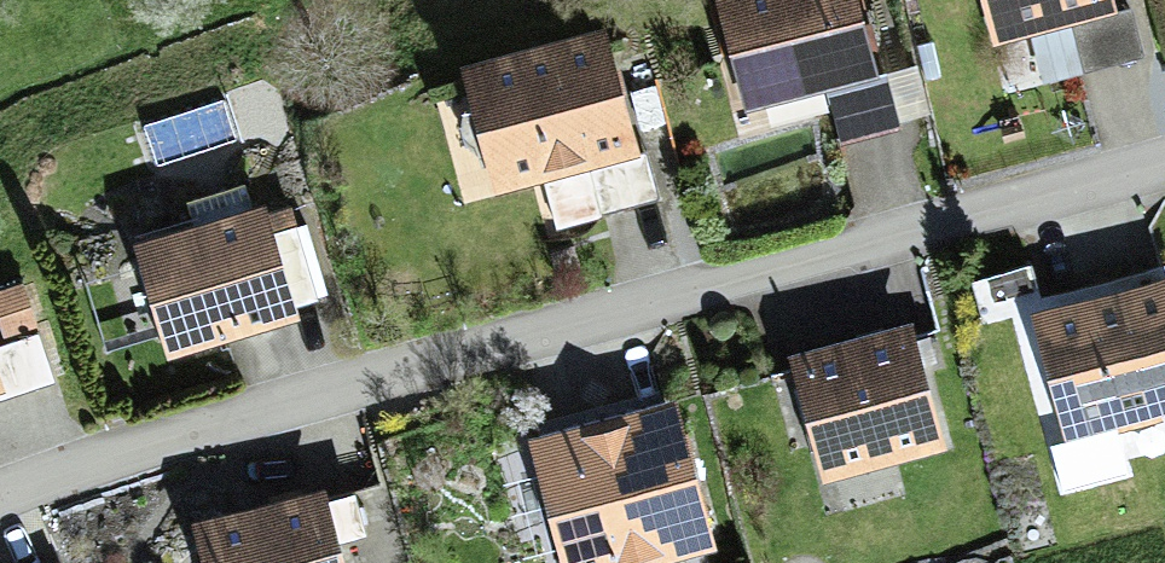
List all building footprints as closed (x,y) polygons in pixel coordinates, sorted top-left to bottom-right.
[(900,125),(899,118),(928,111),(916,61),(887,68),(886,66),(877,68),(861,0),(719,0),(744,105),(825,86),(838,140),(900,125)] [(994,41),(1030,32),(1042,79),(1145,53),(1132,2),(1117,6),(1116,0),(983,0),(994,41)] [(462,59),(496,188),(545,175),(559,226),(606,214),(604,207),(658,193),(647,149),(639,151),(605,21),(462,59)] [(275,225),(267,196),(133,235),(167,352),(301,313),(297,301),(330,292),(308,216),(275,225)] [(1031,306),(1066,435),(1118,421),(1120,428),(1163,416),(1161,408),(1164,407),(1164,270),(1031,306)] [(57,377),(25,277),(0,285),(0,396),(57,377)] [(948,445),(914,313),(789,346),(823,477),(948,445)] [(529,432),(539,470),(501,480),(521,555),(558,545),(563,562),(648,562),(717,545),(678,393),(529,432)] [(341,538),(369,530),(357,483),(329,490),(326,480),(191,514),(204,562),(347,562),(341,538)]
